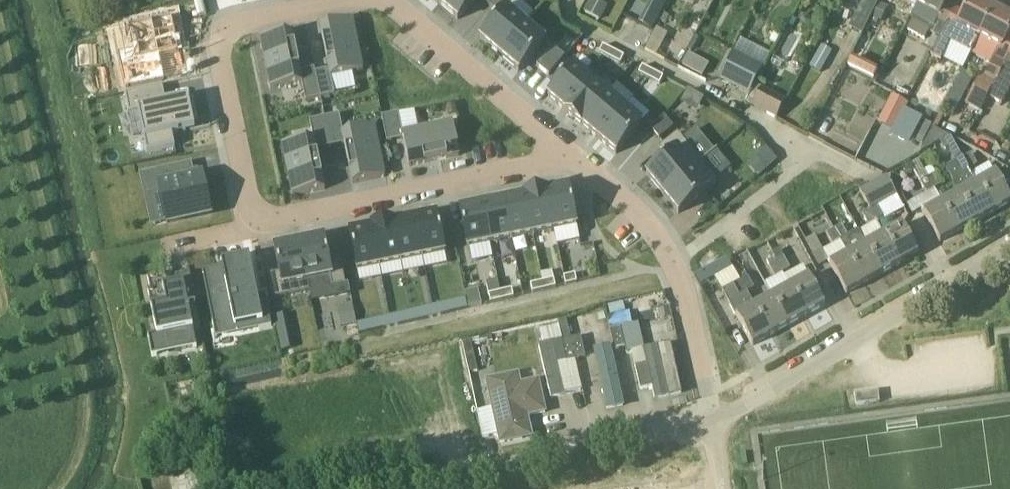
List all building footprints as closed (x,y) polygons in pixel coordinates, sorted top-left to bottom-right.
[(439,3),(458,20),(475,0),(442,0),(439,3)] [(584,11),(599,19),(607,6),(596,0),(590,0),(584,11)] [(866,4),(863,2),(849,29),(861,35),(862,34),(875,9),(880,0),(868,0),(866,4)] [(907,30),(925,40),(930,31),(932,32),(931,33),(940,38),(955,9),(946,4),(949,0),(919,0),(916,5),(917,5),(912,15),(910,19),(912,20),(907,30)] [(931,56),(941,61),(950,43),(972,54),(979,38),(978,38),(993,8),(977,0),(971,0),(964,13),(955,9),(940,38),(931,56)] [(879,3),(872,18),(880,22),(888,8),(879,3)] [(108,52),(116,85),(172,70),(165,46),(183,42),(174,8),(116,22),(122,48),(108,52)] [(508,8),(481,39),(500,55),(527,24),(526,24),(508,8)] [(966,104),(981,112),(988,97),(1004,67),(1003,66),(1009,53),(1009,37),(1009,36),(1009,34),(1009,17),(993,8),(978,38),(979,38),(972,54),(991,64),(984,76),(981,75),(966,104)] [(803,14),(798,20),(800,27),(807,28),(812,23),(810,16),(803,14)] [(329,70),(316,73),(321,98),(335,95),(331,77),(363,71),(353,20),(321,27),(329,70)] [(527,24),(500,55),(519,72),(546,41),(527,25),(527,24)] [(293,32),(261,39),(271,90),(303,83),(304,83),(301,72),(293,32)] [(779,36),(773,33),(769,41),(775,44),(779,36)] [(823,45),(811,66),(821,72),(833,51),(823,45)] [(603,46),(600,53),(610,59),(614,51),(603,46)] [(553,47),(537,65),(549,75),(565,57),(553,47)] [(614,51),(610,59),(621,64),(624,57),(614,51)] [(689,53),(682,66),(695,73),(702,61),(689,53)] [(734,53),(720,79),(750,94),(763,68),(734,53)] [(988,97),(1002,105),(1009,89),(1009,53),(1003,66),(1004,67),(988,97)] [(851,57),(847,66),(849,67),(873,79),(877,70),(877,69),(851,57)] [(575,65),(549,96),(566,111),(592,80),(575,65)] [(643,67),(639,74),(650,79),(654,72),(643,67)] [(315,70),(301,72),(304,83),(303,83),(306,101),(321,98),(316,73),(315,70)] [(654,72),(650,79),(660,85),(664,78),(654,72)] [(566,111),(582,126),(583,125),(609,94),(592,80),(566,111)] [(163,86),(125,94),(129,114),(139,112),(146,150),(147,153),(176,147),(173,134),(187,131),(195,129),(193,119),(198,118),(194,99),(189,100),(189,98),(166,103),(163,86)] [(763,88),(753,106),(777,119),(787,100),(763,88)] [(609,94),(583,125),(596,136),(600,140),(602,137),(626,109),(609,94)] [(892,96),(878,124),(894,132),(909,104),(892,96)] [(448,106),(449,115),(457,113),(456,105),(448,106)] [(602,137),(600,140),(604,143),(617,154),(643,123),(626,109),(602,137)] [(399,114),(382,117),(387,143),(404,139),(409,166),(460,156),(454,123),(403,134),(399,114)] [(340,115),(325,118),(331,147),(345,144),(342,133),(343,133),(340,115)] [(664,116),(652,131),(660,140),(674,128),(664,116)] [(325,118),(311,121),(315,139),(317,149),(331,147),(325,118)] [(921,120),(911,139),(922,145),(932,126),(921,120)] [(343,133),(342,133),(345,144),(353,184),(385,177),(375,126),(343,133)] [(667,158),(647,175),(663,194),(702,162),(678,133),(659,149),(667,158)] [(950,137),(940,142),(945,150),(949,148),(954,145),(955,144),(951,137),(950,137)] [(315,139),(283,145),(293,196),(325,189),(317,149),(315,139)] [(767,148),(758,156),(767,168),(777,160),(767,148)] [(972,154),(963,158),(970,170),(970,169),(978,165),(972,154)] [(963,158),(946,168),(952,179),(960,193),(976,222),(994,213),(978,183),(977,184),(970,170),(963,158)] [(927,194),(917,200),(921,209),(924,213),(940,242),(958,232),(942,203),(935,189),(929,178),(928,178),(919,161),(911,165),(920,182),(927,194)] [(702,162),(663,194),(679,214),(718,182),(702,162)] [(181,167),(142,176),(147,198),(162,195),(168,223),(211,214),(203,176),(195,178),(184,180),(181,167)] [(978,183),(994,213),(1009,204),(1009,199),(996,173),(978,183)] [(935,174),(929,178),(935,189),(942,185),(935,174)] [(887,176),(860,191),(870,210),(871,210),(877,221),(884,217),(878,205),(897,195),(887,176)] [(547,192),(546,192),(555,231),(577,226),(569,187),(547,192)] [(547,191),(525,195),(525,196),(533,235),(555,231),(546,192),(547,192),(547,191)] [(942,203),(958,232),(976,222),(960,193),(942,203)] [(525,196),(504,200),(512,240),(533,235),(525,196)] [(504,200),(483,205),(491,244),(512,240),(504,200)] [(483,205),(460,209),(468,249),(491,244),(483,205)] [(869,225),(859,231),(867,245),(882,274),(901,264),(885,235),(877,221),(871,210),(870,210),(863,214),(869,225)] [(437,214),(415,219),(423,258),(446,253),(437,214)] [(415,219),(394,223),(402,262),(423,258),(415,219)] [(394,222),(372,227),(373,227),(381,267),(402,262),(394,223),(394,222)] [(885,235),(901,264),(919,254),(903,225),(885,235)] [(842,226),(835,230),(840,240),(841,240),(848,254),(848,255),(864,284),(882,274),(867,245),(859,231),(858,230),(848,236),(842,226)] [(372,227),(350,232),(358,271),(381,267),(373,227),(372,227)] [(835,230),(827,234),(832,244),(840,240),(835,230)] [(324,237),(300,242),(308,282),(309,282),(331,277),(333,287),(346,284),(341,260),(330,263),(324,237)] [(280,273),(269,275),(274,299),(311,291),(309,282),(308,282),(300,242),(275,247),(280,273)] [(780,249),(773,253),(777,261),(784,258),(780,249)] [(848,255),(830,265),(846,294),(864,284),(848,255)] [(723,272),(733,267),(728,258),(727,259),(720,263),(719,264),(714,266),(717,272),(722,269),(723,272)] [(767,261),(769,266),(776,262),(774,258),(767,261)] [(784,258),(777,261),(783,272),(790,268),(784,258)] [(776,262),(769,266),(775,277),(783,273),(783,272),(777,261),(776,262)] [(214,296),(208,297),(213,325),(234,320),(235,328),(258,323),(259,328),(272,326),(266,296),(254,298),(253,291),(247,262),(218,268),(219,271),(210,273),(212,284),(214,296)] [(168,275),(148,279),(151,291),(148,291),(157,334),(157,336),(165,335),(169,353),(197,347),(188,303),(196,301),(191,274),(188,275),(179,277),(178,277),(176,277),(178,285),(178,289),(171,290),(170,287),(168,275)] [(575,274),(564,277),(566,285),(577,282),(575,274)] [(809,276),(791,286),(807,316),(825,306),(809,276)] [(749,277),(741,281),(747,292),(755,288),(749,277)] [(554,279),(543,282),(545,290),(556,287),(554,279)] [(735,299),(729,303),(737,316),(753,346),(771,336),(755,306),(747,292),(741,281),(733,285),(740,297),(735,299)] [(543,282),(531,285),(533,293),(545,290),(543,282)] [(791,286),(773,296),(789,326),(807,316),(791,286)] [(512,289),(501,292),(503,300),(514,297),(512,289)] [(501,292),(489,295),(491,302),(503,300),(501,292)] [(773,296),(755,306),(771,336),(789,326),(773,296)] [(466,298),(433,306),(435,316),(468,308),(466,298)] [(625,301),(609,304),(611,314),(627,311),(625,301)] [(353,305),(338,308),(342,327),(356,324),(353,305)] [(433,306),(412,311),(414,321),(435,316),(433,306)] [(670,308),(659,310),(661,319),(672,316),(670,308)] [(412,311),(391,316),(393,326),(414,321),(412,311)] [(670,344),(643,348),(639,323),(630,324),(628,313),(607,316),(609,327),(621,325),(626,350),(631,349),(638,390),(651,388),(653,398),(679,394),(670,344)] [(391,316),(357,324),(360,334),(382,329),(393,326),(391,316)] [(566,318),(558,320),(559,324),(563,341),(571,339),(566,318)] [(610,329),(614,349),(615,349),(624,347),(620,327),(610,329)] [(581,337),(572,339),(577,358),(577,359),(586,357),(581,337)] [(471,339),(463,341),(470,373),(478,371),(475,355),(471,339)] [(571,339),(563,341),(567,360),(577,358),(572,339),(571,339)] [(613,346),(595,348),(602,408),(620,405),(613,346)] [(518,373),(487,380),(500,443),(522,438),(520,428),(529,426),(527,415),(545,411),(538,380),(520,384),(518,373)] [(191,471),(148,476),(150,488),(194,488),(191,471)]
